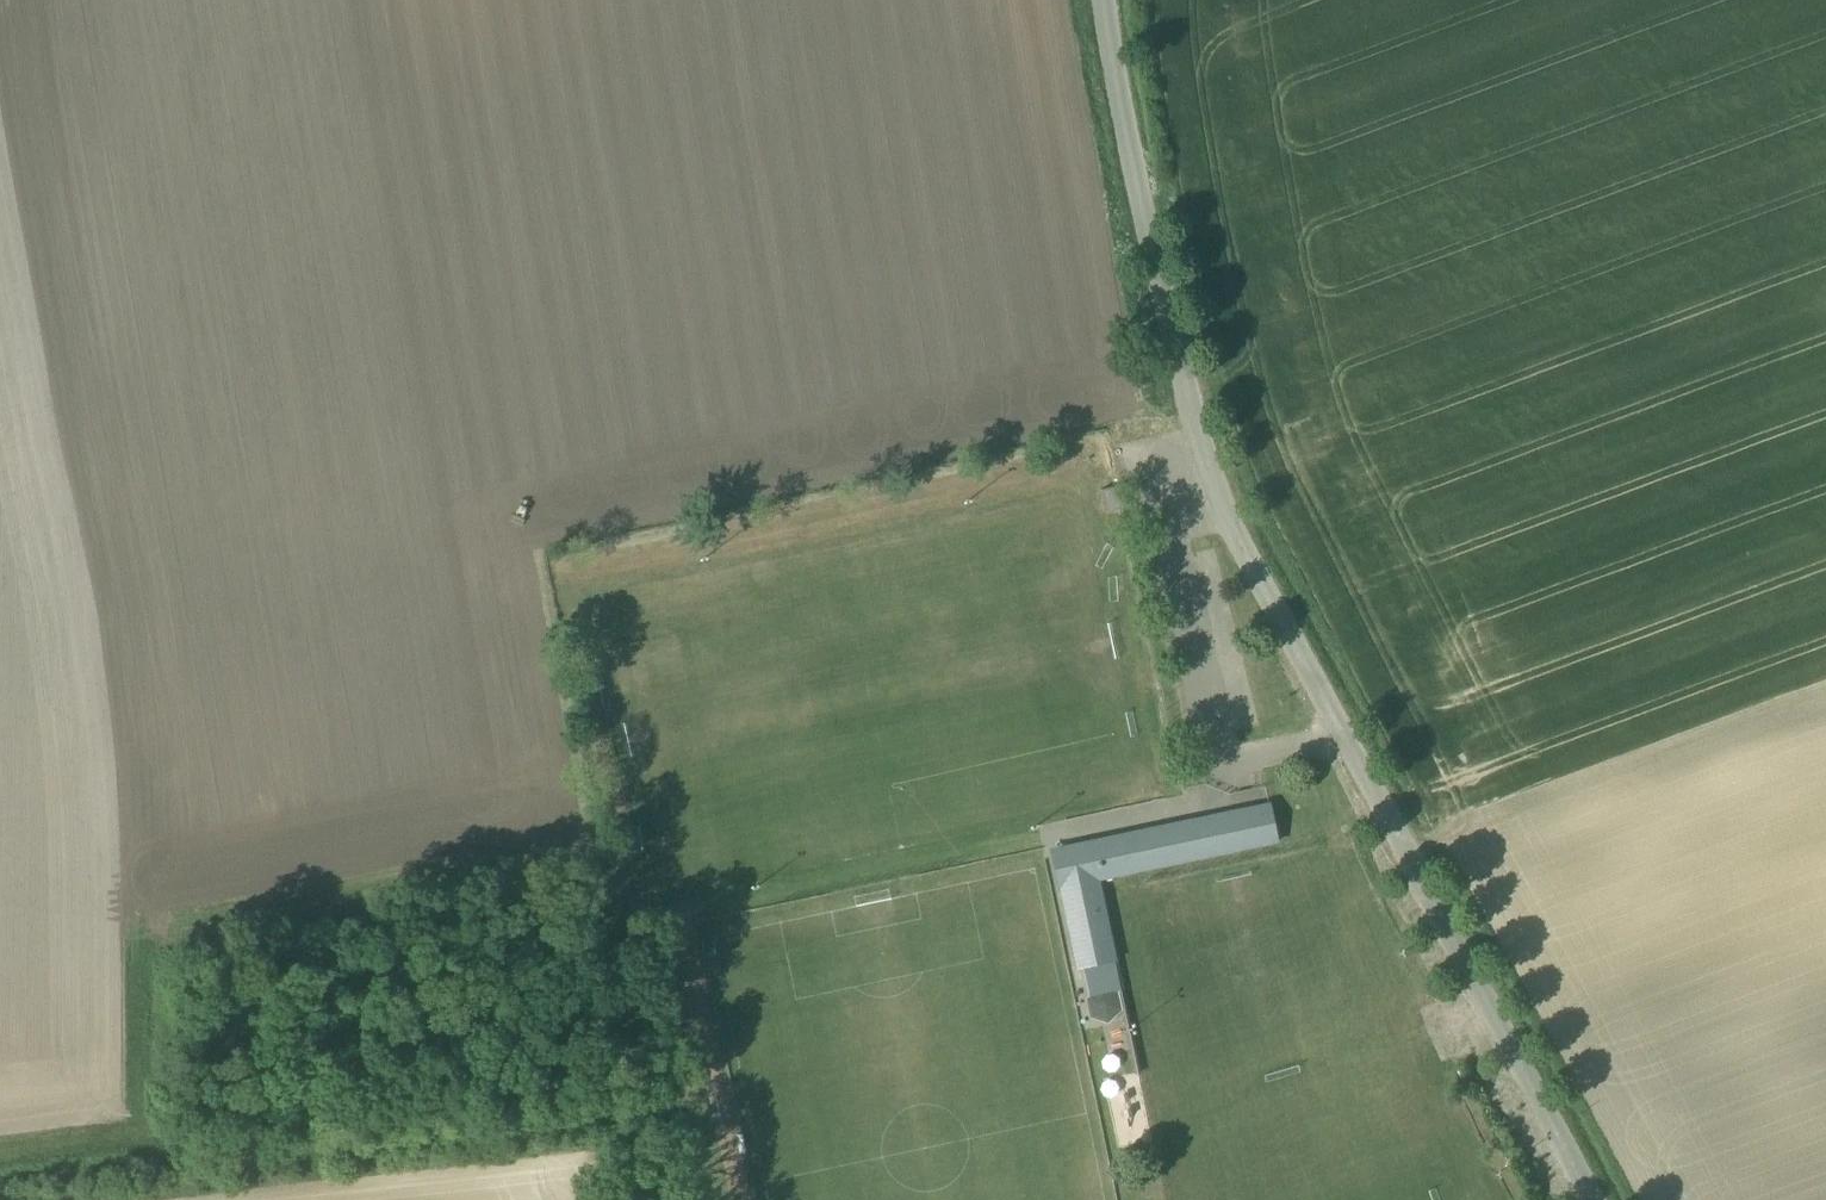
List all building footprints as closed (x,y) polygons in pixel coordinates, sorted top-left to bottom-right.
[(1192,833),(1065,859),(1085,956),(1112,950),(1097,881),(1278,843),(1270,806),(1190,823),(1192,833)] [(1115,997),(1101,992),(1090,1002),(1093,1016),(1107,1021),(1118,1011),(1118,1010),(1124,1009),(1121,997),(1115,998),(1115,997)]
